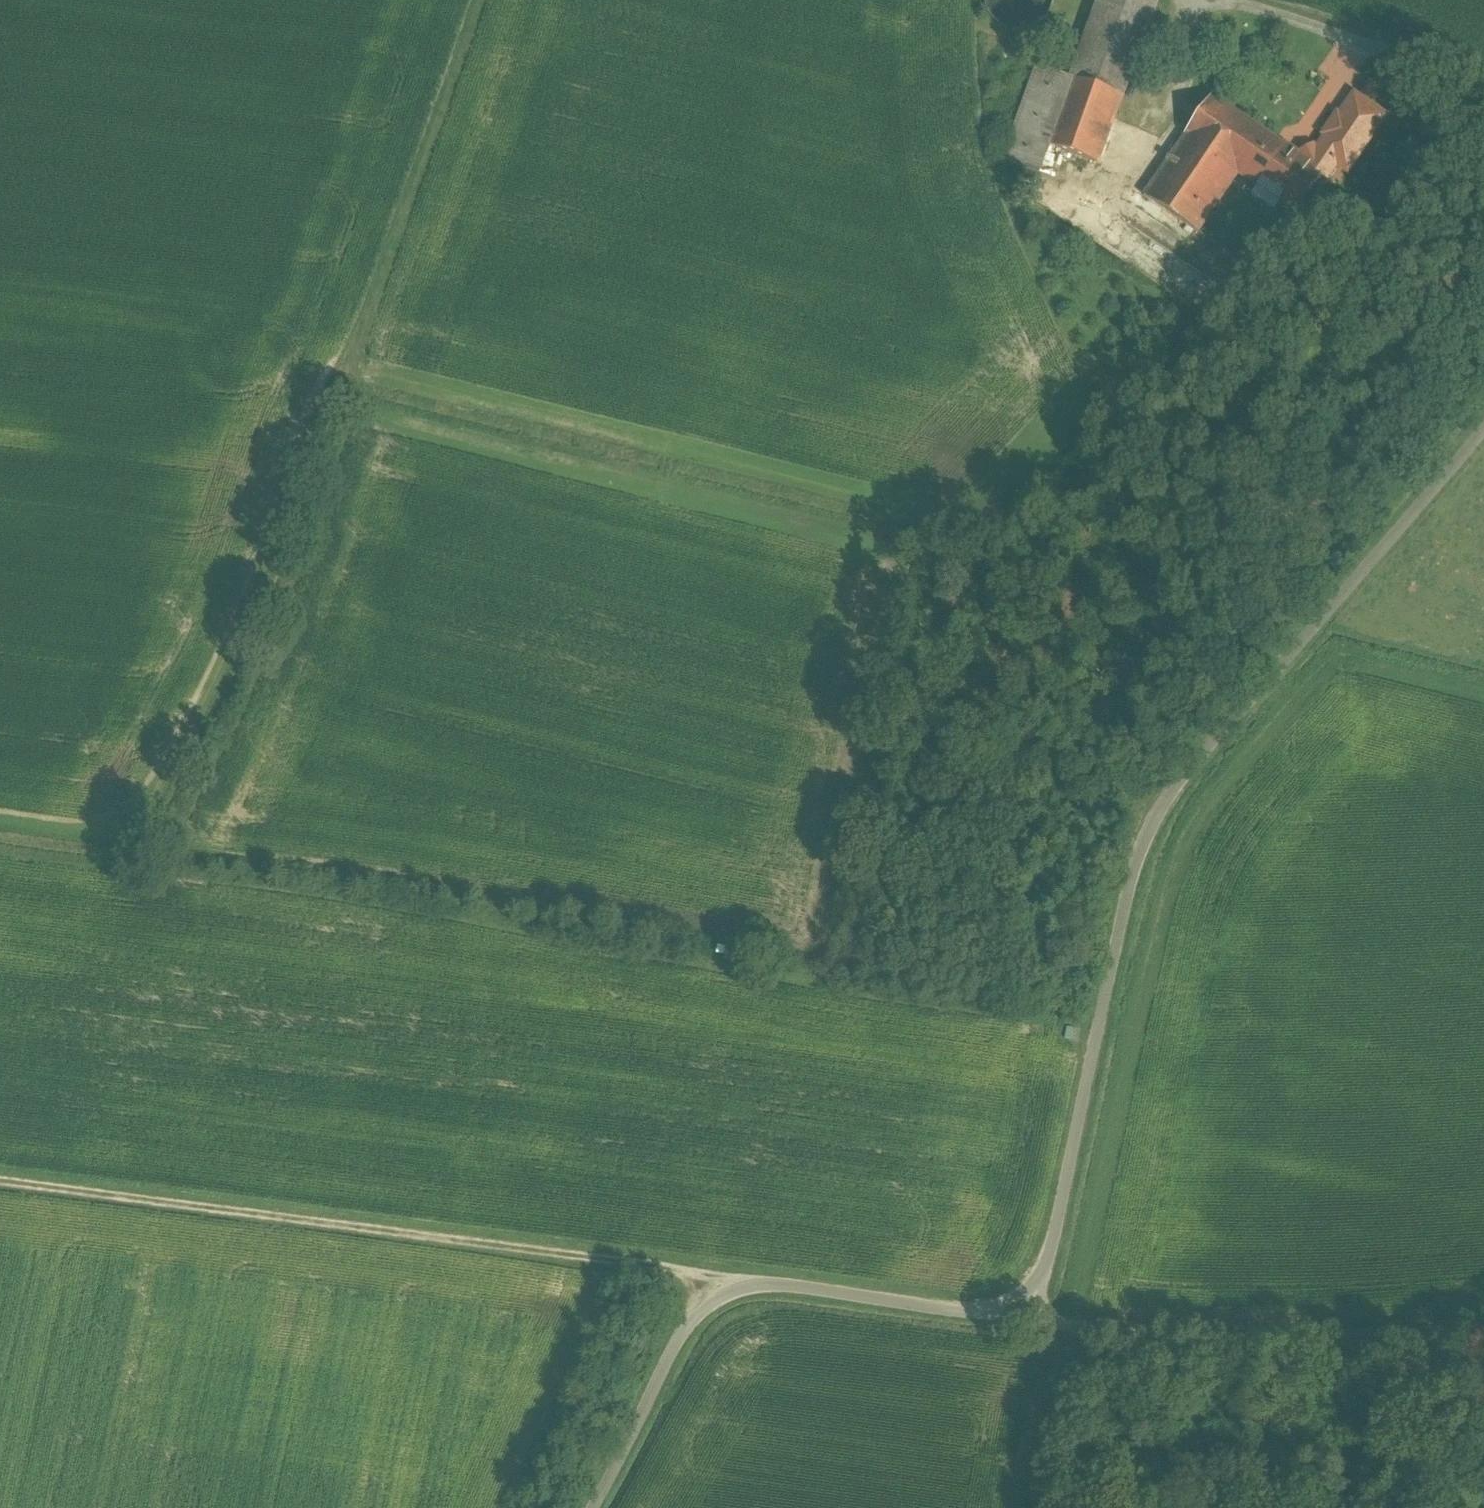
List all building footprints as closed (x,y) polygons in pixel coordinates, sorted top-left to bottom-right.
[(985,9),(991,19),(999,27),(1011,32),(1022,32),(1034,29),(1043,21),(1049,12),(1052,2),(1052,0),(984,0),(985,9)] [(1127,99),(1160,2),(1155,0),(1097,0),(1071,75),(1033,62),(998,163),(1041,178),(1050,150),(1074,81),(1127,99)] [(1127,99),(1074,81),(1050,150),(1103,168),(1127,99)] [(1326,171),(1210,96),(1142,199),(1200,236),(1238,178),(1297,216),(1326,171)]
